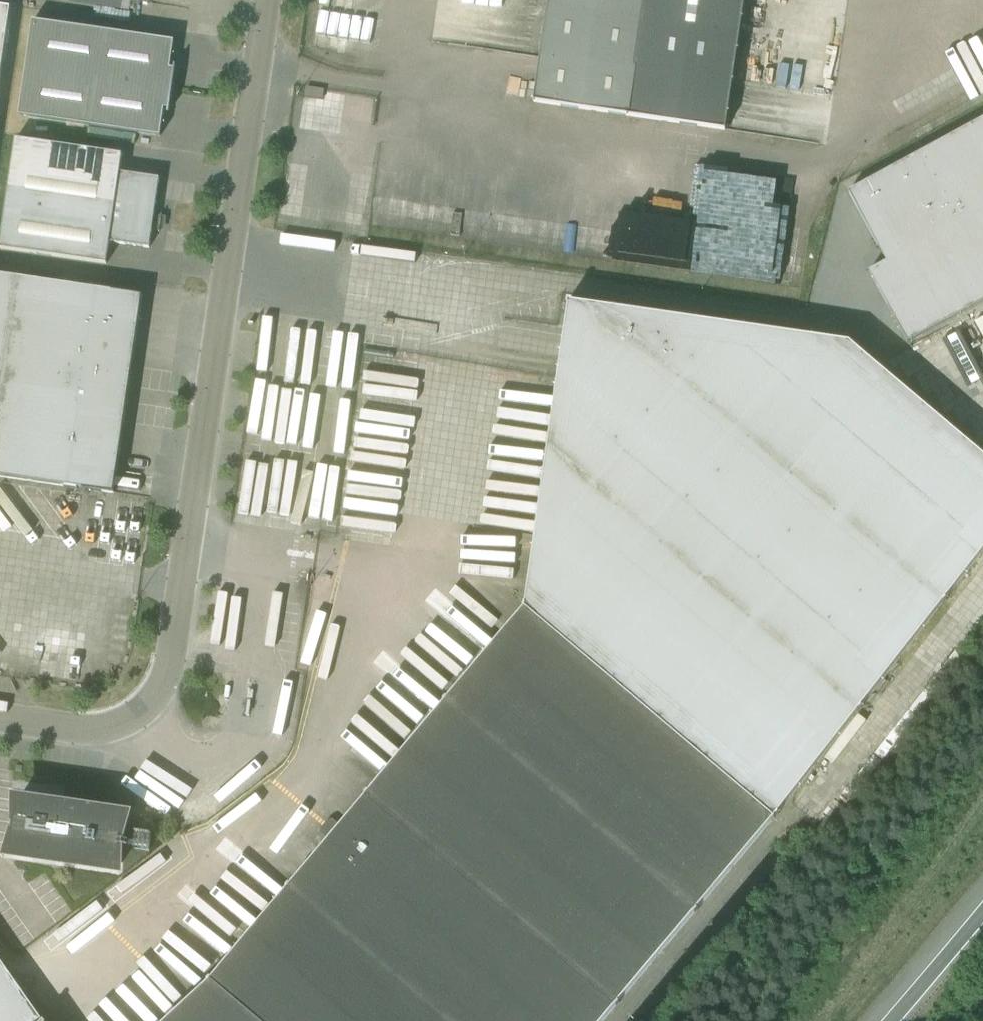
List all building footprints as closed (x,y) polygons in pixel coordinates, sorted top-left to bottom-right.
[(533,102),(630,116),(724,130),(744,0),(548,0),(533,102)] [(11,8),(0,7),(0,81),(11,8)] [(168,111),(169,111),(175,68),(174,68),(174,69),(170,69),(174,41),(33,21),(20,116),(160,136),(164,109),(168,110),(168,111)] [(307,87),(305,97),(323,100),(325,90),(307,87)] [(907,343),(982,302),(982,119),(848,192),(886,262),(868,271),(907,343)] [(106,264),(109,242),(149,248),(159,178),(119,173),(122,155),(15,139),(0,245),(0,249),(106,264)] [(553,234),(549,261),(604,269),(607,250),(603,249),(605,234),(624,237),(627,217),(560,208),(556,235),(553,234)] [(114,493),(142,295),(0,275),(0,477),(114,493)] [(773,818),(982,550),(982,456),(849,343),(568,302),(524,607),(210,980),(166,1020),(603,1020),(773,818)] [(10,853),(118,868),(125,817),(17,802),(10,853)] [(0,961),(0,1020),(42,1020),(0,961)]
